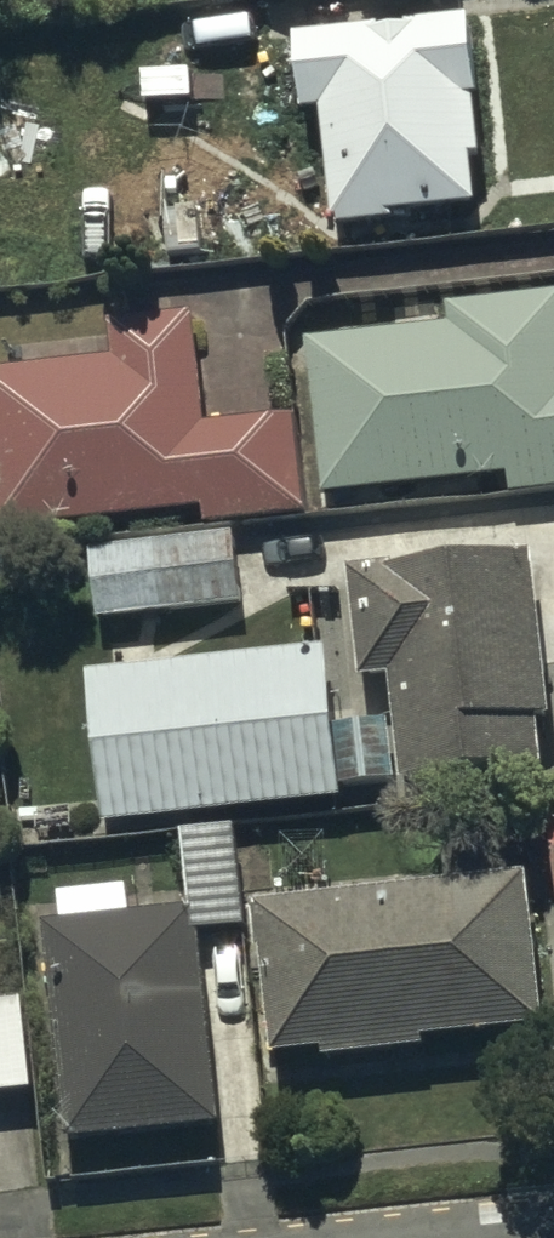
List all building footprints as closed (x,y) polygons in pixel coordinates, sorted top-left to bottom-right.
[(474,12),(292,30),(300,110),(323,108),(335,229),(405,223),(404,211),(480,204),(474,150),(487,149),(474,12)] [(305,336),(324,491),(516,468),(519,491),(553,487),(553,281),(444,294),(447,319),(305,336)] [(0,371),(0,527),(204,507),(206,523),(308,513),(298,415),(207,424),(196,313),(112,321),(116,360),(0,371)] [(241,530),(92,546),(100,619),(249,603),(241,530)] [(349,559),(360,674),(397,671),(407,781),(545,768),(540,712),(553,711),(553,681),(541,541),(349,559)] [(331,640),(87,666),(103,819),(347,793),(344,783),(338,721),(331,640)] [(390,716),(338,721),(344,783),(396,779),(390,716)] [(186,829),(195,899),(198,927),(248,922),(237,823),(186,829)] [(531,865),(255,898),(273,1048),(326,1042),(328,1058),(430,1046),(428,1031),(549,1017),(531,865)] [(195,899),(45,915),(68,1134),(218,1118),(198,927),(195,899)] [(30,1089),(21,1001),(0,1003),(0,1092),(30,1089)]
